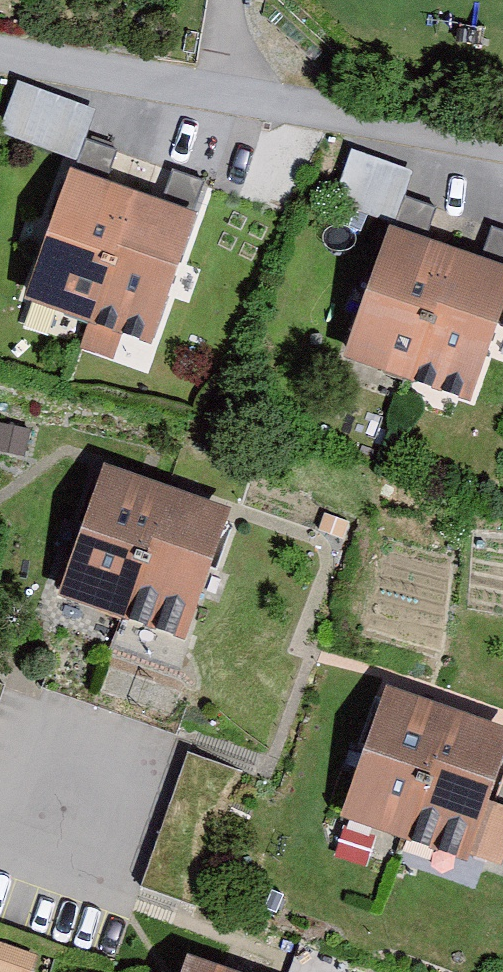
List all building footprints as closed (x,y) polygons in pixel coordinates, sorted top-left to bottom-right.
[(4,132),(81,149),(92,98),(15,81),(4,132)] [(340,196),(398,213),(413,162),(355,145),(340,196)] [(194,208),(70,168),(28,299),(152,339),(194,208)] [(389,227),(346,357),(471,398),(502,301),(502,264),(389,227)] [(0,422),(0,449),(26,455),(31,428),(0,422)] [(230,506),(105,465),(62,596),(187,637),(230,506)] [(352,519),(323,512),(316,531),(346,541),(352,519)] [(386,685),(343,816),(468,857),(502,749),(502,724),(386,685)] [(0,943),(0,971),(28,971),(34,954),(0,943)] [(185,958),(180,971),(227,971),(185,958)]
